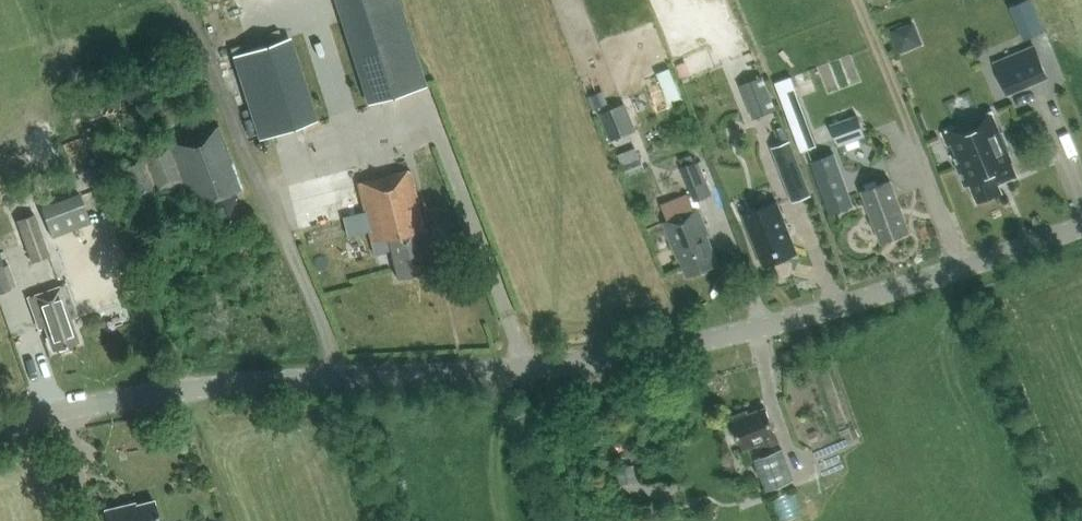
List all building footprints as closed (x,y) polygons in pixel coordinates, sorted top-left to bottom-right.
[(377,101),(426,84),(399,0),(344,0),(377,101)] [(1032,0),(1025,0),(1013,5),(1026,37),(1044,30),(1032,0)] [(920,18),(896,25),(903,49),(927,42),(920,18)] [(235,54),(261,138),(311,122),(285,38),(235,54)] [(1035,45),(995,63),(1008,94),(1049,76),(1035,45)] [(740,84),(753,118),(776,109),(764,75),(740,84)] [(775,82),(789,118),(807,112),(793,75),(775,82)] [(619,104),(599,113),(610,140),(631,132),(619,104)] [(997,183),(1015,176),(1010,163),(1012,162),(993,113),(943,133),(963,185),(969,182),(976,200),(1000,191),(997,183)] [(858,114),(831,124),(839,146),(866,137),(858,114)] [(771,147),(792,201),(810,193),(784,125),(775,128),(781,143),(771,147)] [(220,226),(242,218),(234,196),(242,191),(217,128),(168,146),(150,152),(118,162),(131,197),(131,199),(180,182),(182,182),(188,186),(196,207),(211,202),(213,206),(220,226)] [(854,205),(834,152),(810,161),(831,214),(854,205)] [(681,167),(695,201),(709,195),(695,161),(681,167)] [(299,229),(343,218),(347,235),(368,231),(373,251),(391,248),(397,279),(434,270),(424,229),(410,171),(357,185),(354,169),(288,185),(299,229)] [(882,244),(910,233),(890,179),(861,190),(882,244)] [(79,191),(41,206),(53,237),(91,222),(79,191)] [(764,268),(798,254),(778,203),(744,216),(764,268)] [(688,275),(719,262),(707,234),(708,234),(699,209),(663,224),(678,261),(682,259),(688,275)] [(16,219),(25,243),(43,237),(33,212),(16,219)] [(0,263),(0,292),(11,288),(1,262),(0,263)] [(53,351),(78,343),(71,319),(77,317),(67,285),(29,297),(39,329),(45,327),(53,351)] [(762,448),(778,442),(766,408),(748,415),(747,411),(733,416),(733,418),(732,419),(743,450),(760,444),(762,448)] [(794,479),(782,448),(753,459),(765,491),(794,479)] [(616,467),(620,484),(636,481),(632,464),(616,467)] [(777,497),(786,520),(808,520),(796,490),(777,497)] [(154,500),(136,504),(135,501),(104,508),(107,520),(159,520),(154,500)]
